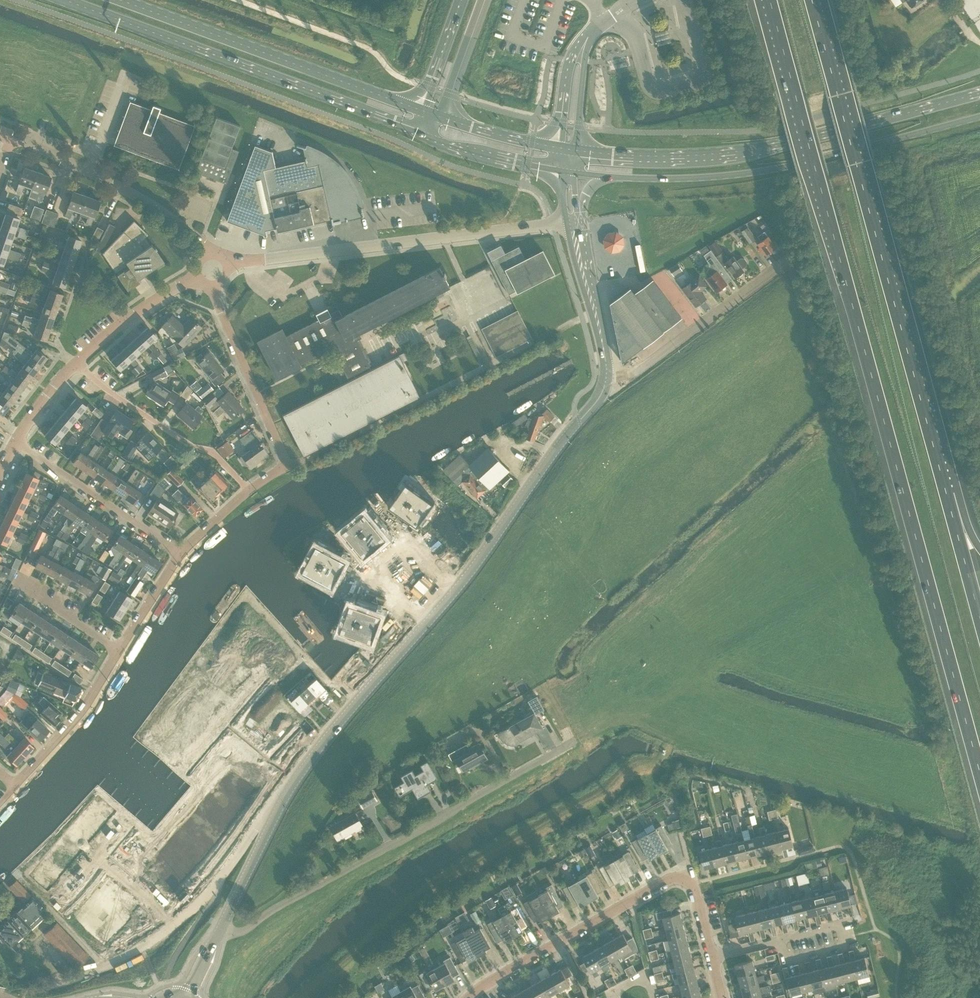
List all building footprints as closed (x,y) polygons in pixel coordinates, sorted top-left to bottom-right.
[(177,165),(191,127),(157,114),(160,107),(152,105),(150,111),(131,104),(117,143),(177,165)] [(232,148),(241,125),(217,117),(196,172),(227,183),(239,151),(232,148)] [(306,147),(297,144),(297,145),(303,147),(306,160),(276,167),(273,151),(255,145),(227,221),(264,234),(264,236),(268,236),(266,230),(277,228),(278,231),(332,219),(333,223),(364,216),(362,207),(359,197),(354,187),(349,178),(342,170),(334,162),(326,156),(316,151),(306,147)] [(31,188),(37,171),(31,169),(31,170),(24,167),(22,173),(20,173),(17,180),(19,181),(16,192),(21,194),(24,185),(31,188)] [(43,174),(37,171),(31,188),(39,190),(36,199),(41,201),(45,190),(47,191),(50,184),(48,183),(50,177),(43,174)] [(81,213),(87,196),(81,194),(80,194),(74,192),(72,198),(70,197),(67,204),(69,204),(65,216),(70,218),(73,210),(81,213)] [(93,198),(87,196),(81,213),(89,216),(86,224),(91,225),(95,214),(97,214),(100,208),(97,207),(99,201),(93,199),(93,198)] [(19,214),(21,208),(9,203),(6,210),(19,214)] [(43,223),(47,224),(52,211),(46,209),(42,222),(43,223)] [(58,214),(52,211),(47,224),(54,227),(58,214)] [(2,226),(27,234),(28,230),(20,227),(19,227),(17,226),(20,219),(6,214),(2,226)] [(768,225),(764,219),(759,222),(763,228),(768,225)] [(134,221),(124,232),(102,254),(117,275),(127,290),(139,282),(137,278),(163,261),(152,244),(150,245),(145,237),(148,234),(134,221)] [(101,253),(115,226),(109,223),(95,250),(101,253)] [(11,242),(14,235),(25,239),(27,234),(2,226),(0,231),(0,238),(11,242)] [(757,239),(748,226),(742,230),(750,243),(757,239)] [(97,242),(103,230),(97,227),(91,239),(97,242)] [(609,232),(604,238),(606,247),(612,252),(621,251),(625,245),(626,244),(625,235),(623,234),(618,230),(609,232)] [(766,255),(776,247),(765,231),(758,236),(761,241),(757,243),(766,255)] [(50,242),(57,245),(64,247),(77,252),(80,240),(68,236),(66,242),(59,239),(58,241),(47,237),(45,241),(50,242)] [(19,258),(21,253),(12,250),(9,249),(11,242),(0,238),(0,251),(19,258)] [(716,255),(719,253),(722,251),(723,250),(716,240),(709,245),(716,255)] [(543,250),(532,256),(526,259),(519,246),(492,260),(509,294),(516,290),(518,292),(555,273),(543,250)] [(64,247),(60,259),(73,263),(77,252),(64,247)] [(710,250),(704,255),(706,259),(709,263),(709,265),(709,266),(708,268),(706,270),(706,271),(706,272),(706,274),(706,275),(706,276),(707,277),(706,278),(716,291),(721,288),(722,289),(726,287),(725,284),(727,283),(725,282),(731,278),(710,250)] [(19,258),(0,251),(0,264),(3,265),(6,258),(9,259),(17,262),(19,258)] [(722,251),(719,253),(715,256),(721,264),(723,263),(734,277),(737,275),(739,275),(741,274),(741,272),(743,270),(741,268),(745,265),(745,261),(743,258),(740,258),(736,261),(732,256),(727,259),(722,251)] [(44,261),(42,266),(69,275),(73,263),(60,259),(58,266),(44,261)] [(677,262),(669,268),(673,275),(682,270),(677,262)] [(69,275),(42,266),(35,263),(33,268),(41,270),(55,275),(52,282),(65,286),(69,275)] [(443,273),(440,267),(343,316),(339,309),(286,336),(282,328),(258,341),(278,379),(302,366),(301,364),(333,348),(349,380),(283,414),(304,456),(420,396),(399,355),(371,369),(369,366),(371,365),(358,339),(356,340),(354,336),(450,287),(445,277),(447,276),(445,272),(443,273)] [(698,275),(682,288),(695,306),(705,298),(699,290),(706,285),(698,275)] [(653,279),(634,293),(630,288),(609,303),(620,360),(620,361),(661,332),(661,331),(680,317),(653,279)] [(8,289),(10,284),(0,280),(0,286),(8,289)] [(45,288),(41,299),(58,304),(61,294),(49,289),(45,288)] [(41,311),(54,316),(58,304),(41,299),(38,299),(38,297),(31,295),(29,302),(43,306),(41,311)] [(686,307),(680,299),(673,303),(679,312),(686,307)] [(516,346),(531,338),(517,310),(480,329),(495,357),(516,346)] [(23,318),(50,328),(54,316),(41,311),(39,319),(31,316),(31,317),(25,315),(23,318)] [(190,317),(183,325),(172,314),(161,326),(172,336),(183,346),(201,327),(190,317)] [(45,340),(50,328),(23,318),(21,324),(35,329),(33,336),(45,340)] [(18,334),(20,328),(8,323),(6,330),(18,334)] [(147,327),(138,335),(147,345),(152,351),(157,356),(163,363),(167,360),(161,353),(150,342),(156,337),(147,327)] [(11,334),(4,331),(2,337),(9,340),(11,334)] [(147,345),(138,335),(129,343),(138,353),(147,345)] [(6,349),(10,344),(2,337),(0,342),(0,344),(6,349)] [(17,349),(40,365),(46,357),(36,349),(32,353),(17,341),(12,347),(16,350),(17,349)] [(134,367),(139,373),(143,369),(138,364),(133,358),(138,353),(129,343),(120,352),(129,361),(134,367)] [(180,357),(185,355),(181,347),(177,349),(174,343),(166,347),(174,360),(180,357)] [(32,375),(40,365),(17,349),(16,350),(14,353),(26,362),(22,368),(32,375)] [(120,369),(129,361),(120,352),(111,360),(120,369)] [(215,385),(224,377),(220,372),(223,369),(209,353),(197,362),(211,379),(210,380),(215,385)] [(169,364),(163,366),(153,372),(156,378),(174,369),(169,364)] [(2,368),(25,385),(32,375),(22,368),(17,374),(10,369),(5,365),(2,368)] [(135,376),(139,373),(134,367),(131,370),(135,376)] [(18,394),(25,385),(2,368),(0,371),(0,374),(11,382),(7,387),(18,394)] [(201,386),(196,380),(190,385),(196,391),(201,386)] [(172,389),(170,392),(154,382),(146,395),(162,405),(167,399),(173,404),(180,394),(172,389)] [(213,389),(208,382),(196,391),(202,398),(213,389)] [(186,399),(192,390),(187,385),(180,395),(186,399)] [(219,386),(212,392),(202,400),(208,407),(217,398),(217,397),(223,391),(219,386)] [(10,404),(18,394),(7,387),(2,393),(0,391),(0,396),(10,404)] [(228,390),(216,401),(209,407),(213,412),(217,417),(224,410),(233,420),(245,409),(228,390)] [(10,404),(0,396),(0,414),(2,415),(10,404)] [(84,420),(89,425),(92,421),(81,412),(86,406),(76,397),(68,407),(78,415),(78,416),(84,421),(84,420)] [(197,405),(194,410),(186,403),(177,415),(192,428),(201,416),(199,414),(203,410),(197,405)] [(78,415),(68,407),(60,416),(70,424),(78,416),(78,415)] [(103,414),(95,407),(91,411),(99,418),(103,414)] [(549,422),(555,416),(547,408),(542,414),(543,416),(549,422)] [(128,427),(132,421),(116,410),(107,422),(108,422),(104,427),(98,422),(90,434),(98,440),(104,432),(109,436),(112,437),(116,431),(127,438),(133,430),(128,427)] [(528,417),(525,413),(512,422),(515,426),(528,417)] [(60,416),(52,425),(62,434),(70,424),(60,416)] [(539,426),(543,416),(533,416),(532,419),(528,418),(525,427),(529,428),(525,438),(533,441),(539,426)] [(62,434),(52,425),(44,435),(54,443),(62,434)] [(148,431),(138,442),(136,444),(130,440),(122,455),(128,460),(136,447),(148,459),(162,446),(148,431)] [(261,443),(251,431),(239,440),(244,446),(246,444),(250,449),(242,456),(240,457),(240,459),(243,464),(246,464),(247,463),(251,468),(268,455),(260,444),(261,443)] [(68,439),(74,444),(77,440),(71,435),(68,439)] [(71,447),(74,444),(68,439),(65,443),(71,447)] [(84,469),(99,446),(95,443),(86,456),(80,451),(73,462),(84,469)] [(94,476),(100,465),(94,461),(103,449),(99,446),(84,469),(94,476)] [(486,449),(470,464),(460,453),(443,469),(458,485),(462,482),(477,498),(488,487),(489,489),(508,471),(493,455),(492,456),(486,449)] [(185,457),(190,461),(195,456),(191,452),(185,457)] [(104,483),(120,458),(115,454),(105,469),(100,465),(94,476),(104,483)] [(182,468),(190,461),(185,457),(178,463),(182,468)] [(114,489),(120,479),(115,475),(125,461),(120,458),(104,483),(114,489)] [(123,496),(140,471),(135,468),(126,482),(120,479),(114,489),(123,496)] [(177,486),(183,480),(172,468),(165,474),(177,486)] [(216,470),(207,479),(220,492),(228,484),(216,470)] [(144,474),(140,471),(123,496),(133,503),(138,496),(143,499),(147,493),(142,490),(140,492),(135,489),(144,474)] [(21,484),(46,496),(48,492),(41,488),(41,489),(34,486),(38,478),(26,473),(21,484)] [(505,487),(513,479),(508,474),(500,482),(505,487)] [(220,492),(207,479),(197,488),(210,501),(220,492)] [(400,489),(389,506),(417,526),(420,521),(434,501),(406,481),(400,489)] [(158,498),(159,499),(165,490),(157,482),(149,495),(157,500),(158,498)] [(44,500),(46,496),(21,484),(16,495),(27,500),(30,494),(44,500)] [(195,516),(202,509),(191,496),(189,499),(178,488),(172,494),(178,501),(180,499),(195,516)] [(57,509),(63,513),(71,501),(60,494),(44,518),(40,525),(45,527),(48,521),(49,521),(57,509)] [(22,511),(27,500),(16,495),(10,505),(22,511)] [(178,512),(159,499),(158,498),(157,500),(148,513),(168,526),(178,512)] [(56,535),(61,537),(80,508),(71,501),(63,513),(68,516),(63,524),(60,529),(56,535)] [(22,511),(10,505),(5,516),(17,522),(20,515),(33,522),(36,518),(28,514),(22,511)] [(77,522),(83,526),(90,515),(80,508),(61,537),(65,540),(68,535),(77,522)] [(365,510),(341,529),(364,556),(387,536),(365,510)] [(83,526),(80,531),(86,535),(81,543),(78,548),(81,550),(100,521),(90,515),(83,526)] [(12,533),(17,522),(5,516),(0,527),(12,533)] [(100,521),(81,550),(88,554),(91,549),(89,548),(97,536),(103,539),(110,528),(100,521)] [(12,533),(0,527),(0,541),(6,544),(12,533)] [(40,542),(45,532),(40,529),(34,540),(29,549),(35,552),(40,542)] [(27,535),(21,532),(16,541),(23,544),(27,535)] [(108,563),(113,567),(130,541),(120,535),(112,546),(110,548),(113,554),(114,555),(108,563)] [(35,566),(46,572),(62,541),(56,537),(53,543),(55,545),(52,550),(51,550),(47,557),(41,554),(35,566)] [(62,541),(46,572),(57,577),(63,565),(57,562),(64,549),(67,544),(62,541)] [(127,555),(133,559),(140,548),(130,541),(113,567),(117,570),(127,555)] [(305,563),(302,570),(311,575),(332,586),(346,559),(316,543),(305,563)] [(132,582),(150,555),(140,548),(133,559),(138,563),(128,579),(132,582)] [(73,571),(67,582),(78,588),(84,576),(78,573),(85,560),(87,555),(82,553),(80,557),(76,555),(73,562),(77,564),(74,571),(73,571)] [(160,562),(150,555),(132,582),(129,586),(137,592),(141,586),(136,583),(142,575),(142,576),(147,569),(153,573),(160,562)] [(13,576),(15,571),(11,569),(0,564),(0,569),(13,576)] [(63,565),(57,577),(67,582),(73,571),(63,565)] [(105,580),(111,569),(104,565),(98,575),(105,580)] [(6,578),(11,580),(13,576),(0,569),(0,575),(6,578)] [(84,576),(78,588),(89,594),(95,582),(98,577),(93,574),(91,580),(84,576)] [(121,576),(117,574),(113,580),(118,582),(121,576)] [(104,592),(110,584),(105,581),(99,589),(104,592)] [(128,587),(125,591),(133,597),(137,592),(128,587)] [(113,600),(125,608),(132,598),(119,590),(113,600)] [(97,605),(102,596),(97,593),(92,601),(97,605)] [(6,596),(2,605),(9,609),(14,601),(6,596)] [(119,618),(125,608),(113,600),(107,611),(119,618)] [(344,616),(339,630),(366,639),(372,641),(382,613),(350,601),(344,616)] [(21,621),(29,609),(19,602),(11,615),(21,621)] [(31,628),(39,615),(29,609),(21,621),(31,628)] [(41,634),(49,622),(39,615),(31,628),(41,634)] [(50,641),(59,629),(49,622),(41,634),(50,641)] [(12,632),(3,626),(0,631),(8,636),(12,632)] [(60,647),(68,635),(59,629),(50,641),(60,647)] [(20,644),(23,639),(15,634),(12,639),(20,644)] [(70,654),(78,642),(68,635),(60,647),(70,654)] [(23,639),(20,644),(28,650),(32,645),(23,639)] [(80,661),(88,648),(78,642),(70,654),(80,661)] [(31,652),(40,657),(43,652),(35,647),(31,652)] [(98,655),(88,648),(80,661),(90,667),(98,655)] [(43,652),(40,657),(48,663),(52,658),(43,652)] [(51,665),(59,670),(62,665),(55,660),(51,665)] [(62,665),(59,670),(68,676),(71,671),(62,665)] [(38,685),(64,696),(62,701),(72,705),(74,700),(75,700),(81,688),(43,672),(38,685)] [(83,679),(75,673),(71,678),(80,683),(83,679)] [(304,680),(307,683),(318,696),(326,689),(315,676),(310,681),(306,677),(304,680)] [(11,679),(6,689),(15,693),(19,683),(11,679)] [(299,684),(295,686),(310,703),(318,696),(307,683),(302,688),(299,684)] [(310,703),(295,686),(287,694),(302,710),(310,703)] [(23,690),(19,694),(28,703),(32,698),(23,690)] [(61,712),(44,696),(40,693),(36,697),(40,700),(47,706),(41,713),(54,724),(59,717),(58,716),(61,712)] [(28,703),(19,694),(14,699),(23,708),(28,703)] [(539,713),(544,709),(538,699),(533,702),(539,713)] [(29,711),(19,723),(27,730),(28,728),(40,739),(49,729),(31,713),(29,711)] [(533,715),(510,728),(509,726),(498,732),(501,735),(504,739),(507,741),(511,742),(515,742),(517,742),(517,741),(541,728),(533,715)] [(0,732),(0,742),(10,752),(7,756),(16,764),(24,755),(5,736),(0,732)] [(19,742),(8,732),(5,736),(24,755),(33,746),(23,737),(19,742)] [(477,763),(487,758),(479,743),(469,748),(471,751),(456,759),(463,771),(477,763)] [(427,784),(438,778),(428,761),(421,765),(424,770),(415,775),(412,770),(402,775),(405,781),(396,786),(401,794),(413,787),(418,797),(430,790),(427,784)] [(220,767),(135,863),(164,890),(250,794),(220,767)] [(363,808),(377,800),(372,791),(358,799),(363,808)] [(97,792),(87,803),(102,816),(112,805),(97,792)] [(87,803),(77,814),(92,827),(102,816),(87,803)] [(331,826),(338,839),(356,829),(357,831),(364,827),(355,812),(331,826)] [(680,819),(677,812),(670,815),(673,822),(680,819)] [(77,814),(67,825),(82,838),(92,827),(77,814)] [(744,839),(748,856),(759,853),(755,836),(752,824),(750,816),(745,817),(747,825),(750,837),(745,839),(744,839)] [(744,839),(745,839),(740,820),(733,822),(738,841),(733,842),(737,859),(748,856),(744,839)] [(67,825),(58,836),(73,849),(82,838),(67,825)] [(647,833),(658,855),(668,849),(666,846),(672,843),(661,825),(647,833)] [(759,853),(770,851),(766,834),(766,833),(764,826),(759,827),(761,835),(755,836),(759,853)] [(631,834),(627,827),(623,829),(626,837),(631,834)] [(777,831),(781,848),(793,845),(788,828),(777,831)] [(621,836),(618,829),(613,831),(616,838),(621,836)] [(766,834),(770,851),(781,848),(777,831),(766,833),(766,834)] [(649,860),(658,855),(647,833),(632,841),(642,860),(648,857),(649,860)] [(58,836),(48,847),(63,860),(73,849),(58,836)] [(722,845),(721,839),(716,840),(717,846),(711,848),(715,865),(726,862),(722,845)] [(726,862),(737,859),(733,842),(722,845),(726,862)] [(595,854),(590,845),(585,848),(590,857),(595,854)] [(48,847),(38,858),(53,871),(63,860),(48,847)] [(704,868),(715,865),(711,848),(699,851),(704,868)] [(614,859),(626,881),(635,876),(633,873),(639,870),(628,851),(614,859)] [(38,858),(28,869),(43,883),(53,871),(38,858)] [(616,886),(626,881),(614,859),(599,868),(609,886),(615,883),(616,886)] [(829,873),(827,866),(819,868),(820,875),(829,873)] [(500,877),(497,871),(491,875),(494,880),(500,877)] [(577,880),(589,901),(599,896),(597,893),(602,890),(592,871),(577,880)] [(78,903),(67,915),(91,936),(102,924),(104,925),(117,910),(115,909),(127,896),(103,875),(92,888),(90,886),(77,901),(78,903)] [(580,906),(589,901),(577,880),(563,888),(573,907),(579,904),(580,906)] [(30,895),(16,881),(10,887),(25,901),(30,895)] [(547,890),(539,894),(538,895),(550,916),(559,911),(558,908),(563,905),(553,887),(552,884),(546,887),(547,890)] [(762,884),(754,886),(756,893),(764,891),(762,884)] [(514,893),(509,885),(500,890),(505,898),(514,893)] [(839,907),(841,907),(847,905),(850,915),(855,914),(852,904),(851,904),(846,887),(835,890),(839,907)] [(183,901),(189,895),(184,890),(177,897),(183,901)] [(538,895),(539,894),(536,890),(527,895),(529,900),(524,903),(534,921),(539,919),(541,921),(550,916),(538,895)] [(843,917),(841,907),(839,907),(835,890),(824,893),(828,910),(830,910),(836,908),(839,918),(843,917)] [(824,893),(813,896),(817,913),(819,913),(825,911),(828,921),(832,920),(830,910),(828,910),(824,893)] [(500,900),(496,894),(486,900),(490,908),(496,905),(495,903),(500,900)] [(813,896),(802,899),(806,916),(808,915),(814,914),(817,924),(821,923),(819,913),(817,913),(813,896)] [(32,897),(16,911),(7,919),(0,926),(0,935),(10,946),(32,924),(30,922),(44,909),(32,897)] [(802,899),(791,901),(795,919),(797,918),(803,917),(806,927),(810,925),(808,915),(806,916),(802,899)] [(791,901),(779,904),(784,921),(786,921),(792,919),(795,929),(799,928),(797,918),(795,919),(791,901)] [(779,904),(768,907),(773,924),(775,924),(781,922),(784,932),(788,931),(786,921),(784,921),(779,904)] [(502,915),(514,936),(523,931),(522,928),(527,925),(517,907),(502,915)] [(768,907),(757,910),(762,927),(763,927),(770,925),(772,935),(777,934),(775,924),(773,924),(768,907)] [(481,921),(476,910),(470,913),(476,924),(481,921)] [(757,910),(746,913),(751,930),(752,930),(759,928),(761,938),(766,937),(763,927),(762,927),(757,910)] [(663,916),(666,928),(683,924),(680,912),(663,916)] [(751,930),(746,913),(735,916),(736,922),(728,924),(731,937),(740,934),(740,933),(748,931),(750,941),(755,939),(752,930),(751,930)] [(505,942),(514,936),(502,915),(487,923),(498,942),(503,939),(505,942)] [(644,934),(652,932),(651,927),(650,927),(648,918),(641,920),(644,929),(643,929),(644,934)] [(57,922),(44,934),(75,967),(88,955),(57,922)] [(666,928),(668,939),(685,935),(683,924),(666,928)] [(465,935),(477,957),(487,951),(485,949),(491,946),(480,927),(475,930),(472,925),(462,931),(465,936),(465,935)] [(453,933),(450,926),(441,931),(446,940),(451,937),(450,935),(453,933)] [(613,939),(621,955),(632,949),(623,933),(613,939)] [(468,962),(477,957),(465,935),(465,936),(451,943),(461,962),(467,959),(468,962)] [(685,935),(668,939),(671,950),(688,946),(685,935)] [(603,945),(611,960),(621,955),(613,939),(603,945)] [(607,962),(611,960),(603,945),(593,950),(602,966),(602,965),(605,971),(611,968),(607,962)] [(672,954),(674,961),(691,957),(688,946),(671,950),(665,951),(667,956),(672,954)] [(428,955),(424,947),(419,949),(424,957),(428,955)] [(849,950),(851,960),(853,960),(857,977),(869,974),(864,957),(856,959),(853,949),(849,950)] [(591,972),(602,966),(593,950),(582,956),(591,972)] [(853,960),(851,960),(845,962),(842,952),(838,953),(840,963),(842,963),(846,980),(857,977),(853,960)] [(827,956),(829,966),(831,965),(835,983),(836,982),(846,980),(842,963),(840,963),(834,965),(831,955),(827,956)] [(445,962),(436,967),(445,984),(455,979),(453,976),(459,973),(450,956),(443,960),(445,962)] [(677,972),(694,968),(691,957),(674,961),(677,972)] [(831,965),(829,966),(823,968),(820,958),(815,959),(818,969),(820,968),(825,990),(837,987),(836,982),(835,983),(831,965)] [(735,964),(738,975),(755,971),(752,959),(735,964)] [(820,968),(818,969),(811,970),(809,960),(804,962),(807,972),(809,971),(814,993),(825,990),(820,968)] [(798,974),(802,991),(803,991),(804,995),(814,993),(809,971),(807,972),(800,973),(798,963),(793,964),(796,974),(798,974)] [(628,967),(632,974),(637,972),(633,964),(628,967)] [(551,974),(559,990),(570,984),(566,977),(572,974),(567,965),(561,969),(561,968),(551,974)] [(790,994),(802,991),(798,974),(796,974),(789,976),(787,966),(782,967),(785,978),(786,977),(790,994)] [(445,984),(436,967),(427,972),(426,970),(419,974),(428,990),(434,987),(436,989),(445,984)] [(406,971),(410,978),(416,975),(412,968),(406,971)] [(697,979),(694,968),(677,972),(672,973),(673,978),(678,977),(680,983),(697,979)] [(755,971),(738,975),(741,986),(758,982),(755,971)] [(541,980),(549,995),(559,990),(551,974),(541,980)] [(608,978),(613,985),(617,983),(613,975),(608,978)] [(609,988),(613,985),(608,978),(604,980),(609,988)] [(682,994),(700,990),(697,979),(680,983),(682,994)] [(549,995),(541,980),(531,986),(538,997),(545,997),(549,995)] [(758,982),(741,986),(744,997),(761,993),(758,982)] [(401,990),(405,997),(426,997),(418,984),(412,987),(410,985),(401,990)] [(531,986),(521,991),(525,997),(538,997),(531,986)] [(879,995),(878,989),(866,992),(868,997),(879,995)] [(700,990),(682,994),(678,995),(678,997),(702,997),(700,990)]
